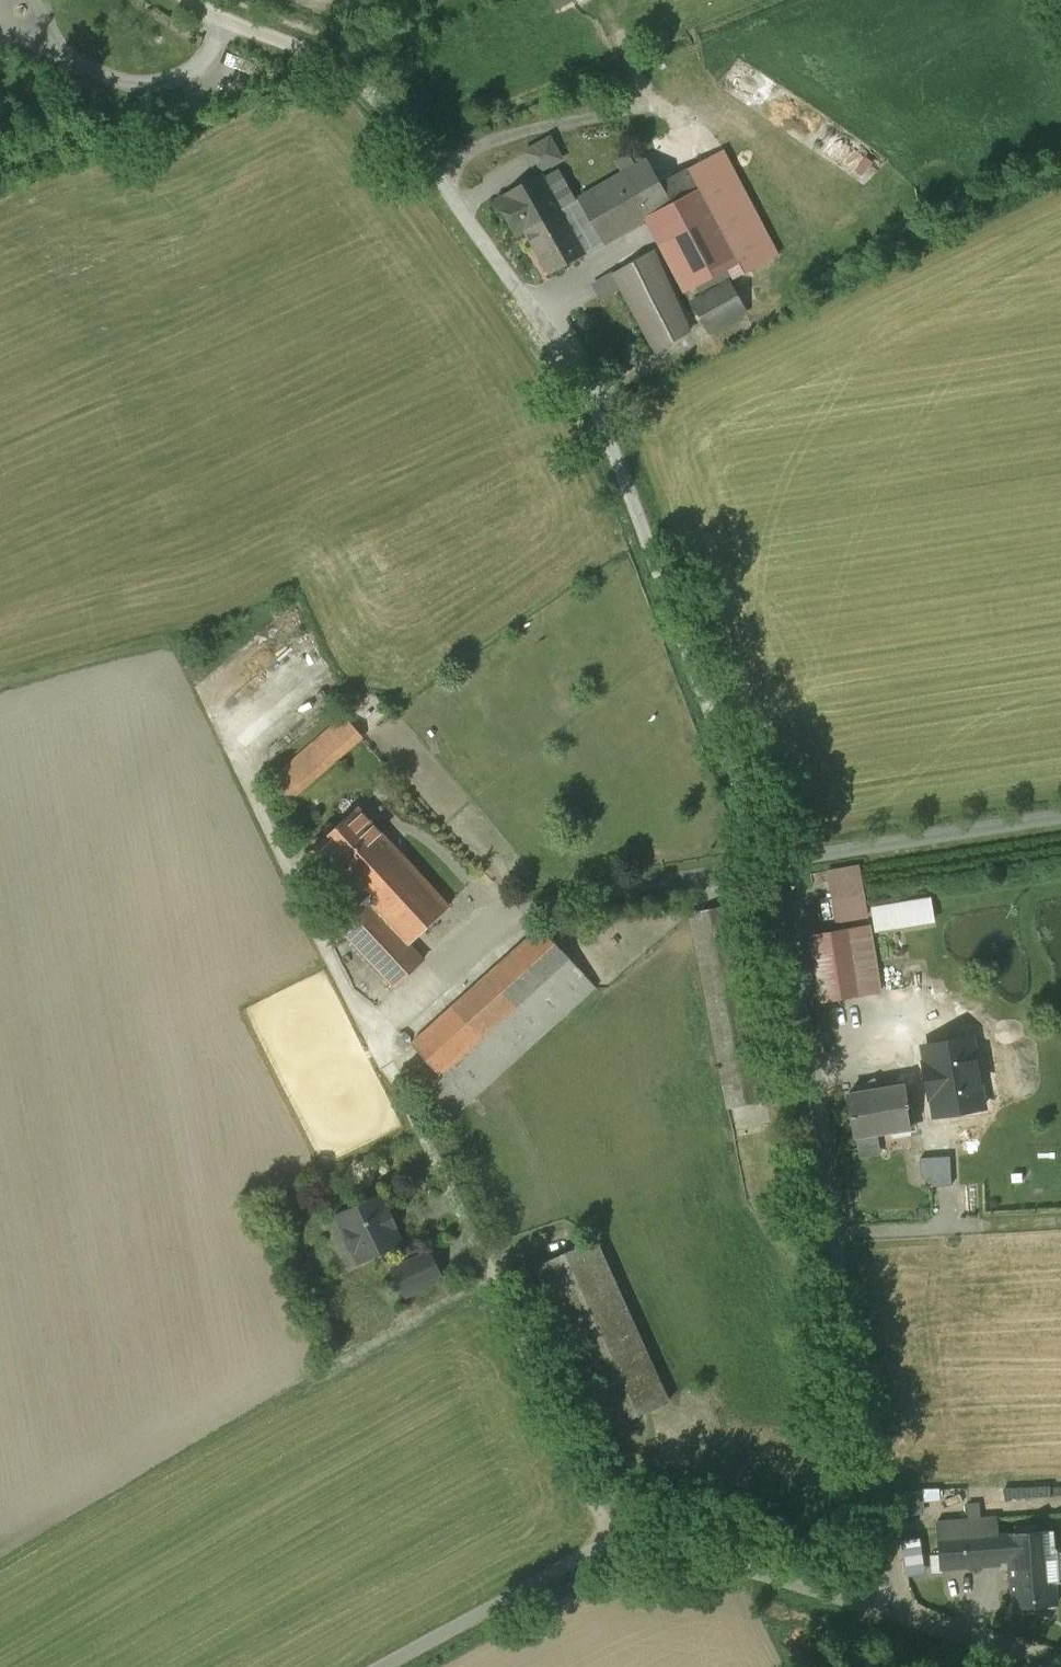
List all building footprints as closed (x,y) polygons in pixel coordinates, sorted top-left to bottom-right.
[(558,10),(577,0),(552,0),(558,10)] [(97,93),(79,85),(74,97),(91,105),(97,93)] [(550,140),(527,153),(538,172),(561,158),(550,140)] [(700,190),(648,219),(686,290),(727,268),(733,278),(777,254),(722,152),(689,169),(700,190)] [(648,219),(700,190),(689,169),(661,185),(647,161),(559,210),(585,255),(648,219)] [(585,255),(559,210),(559,209),(560,208),(542,177),(499,201),(518,234),(525,230),(551,274),(585,255)] [(689,332),(653,252),(613,274),(657,350),(689,332)] [(729,282),(691,303),(708,333),(746,312),(729,282)] [(363,737),(344,716),(272,780),(290,801),(363,737)] [(404,858),(359,809),(316,848),(348,882),(336,894),(349,908),(404,858)] [(348,882),(316,848),(303,860),(336,894),(348,882)] [(449,906),(404,858),(349,908),(335,921),(395,987),(422,961),(408,945),(449,906)] [(859,866),(828,871),(836,922),(867,916),(859,866)] [(876,930),(935,921),(931,897),(873,906),(876,930)] [(743,904),(692,914),(729,1108),(767,1100),(734,929),(746,927),(743,904)] [(582,972),(541,926),(412,1043),(433,1066),(413,1084),(430,1111),(582,972)] [(868,926),(813,936),(823,1002),(881,992),(868,926)] [(595,985),(582,972),(430,1111),(439,1128),(595,985)] [(905,1086),(847,1095),(854,1136),(910,1127),(907,1108),(908,1108),(905,1086)] [(948,1125),(918,1126),(920,1158),(930,1158),(950,1156),(948,1125)] [(952,1185),(950,1156),(930,1158),(931,1178),(932,1186),(952,1185)] [(931,1178),(930,1158),(920,1158),(921,1179),(931,1178)] [(378,1196),(339,1215),(348,1235),(347,1236),(346,1240),(350,1248),(353,1250),(355,1249),(358,1254),(375,1246),(378,1253),(400,1242),(392,1227),(395,1226),(388,1211),(385,1212),(378,1196)] [(596,1240),(536,1267),(609,1428),(669,1401),(596,1240)] [(378,1253),(375,1246),(358,1254),(361,1261),(378,1253)] [(429,1253),(394,1270),(406,1295),(442,1278),(429,1253)] [(980,1533),(980,1529),(998,1529),(998,1517),(938,1521),(939,1536),(980,1533)] [(1018,1534),(1008,1535),(1010,1563),(1013,1605),(1025,1604),(1025,1601),(1033,1600),(1033,1605),(1057,1604),(1055,1583),(1053,1554),(1051,1531),(1035,1533),(1035,1527),(1017,1528),(1018,1534)] [(999,1554),(998,1535),(998,1529),(980,1529),(980,1533),(981,1533),(983,1556),(999,1554)] [(941,1569),(984,1565),(983,1556),(981,1533),(980,1533),(939,1536),(941,1569)] [(1010,1563),(1008,1535),(998,1535),(999,1554),(983,1556),(984,1565),(1010,1563)] [(920,1537),(902,1537),(904,1574),(922,1573),(920,1537)] [(1053,1554),(1055,1583),(1060,1583),(1060,1553),(1053,1554)]
